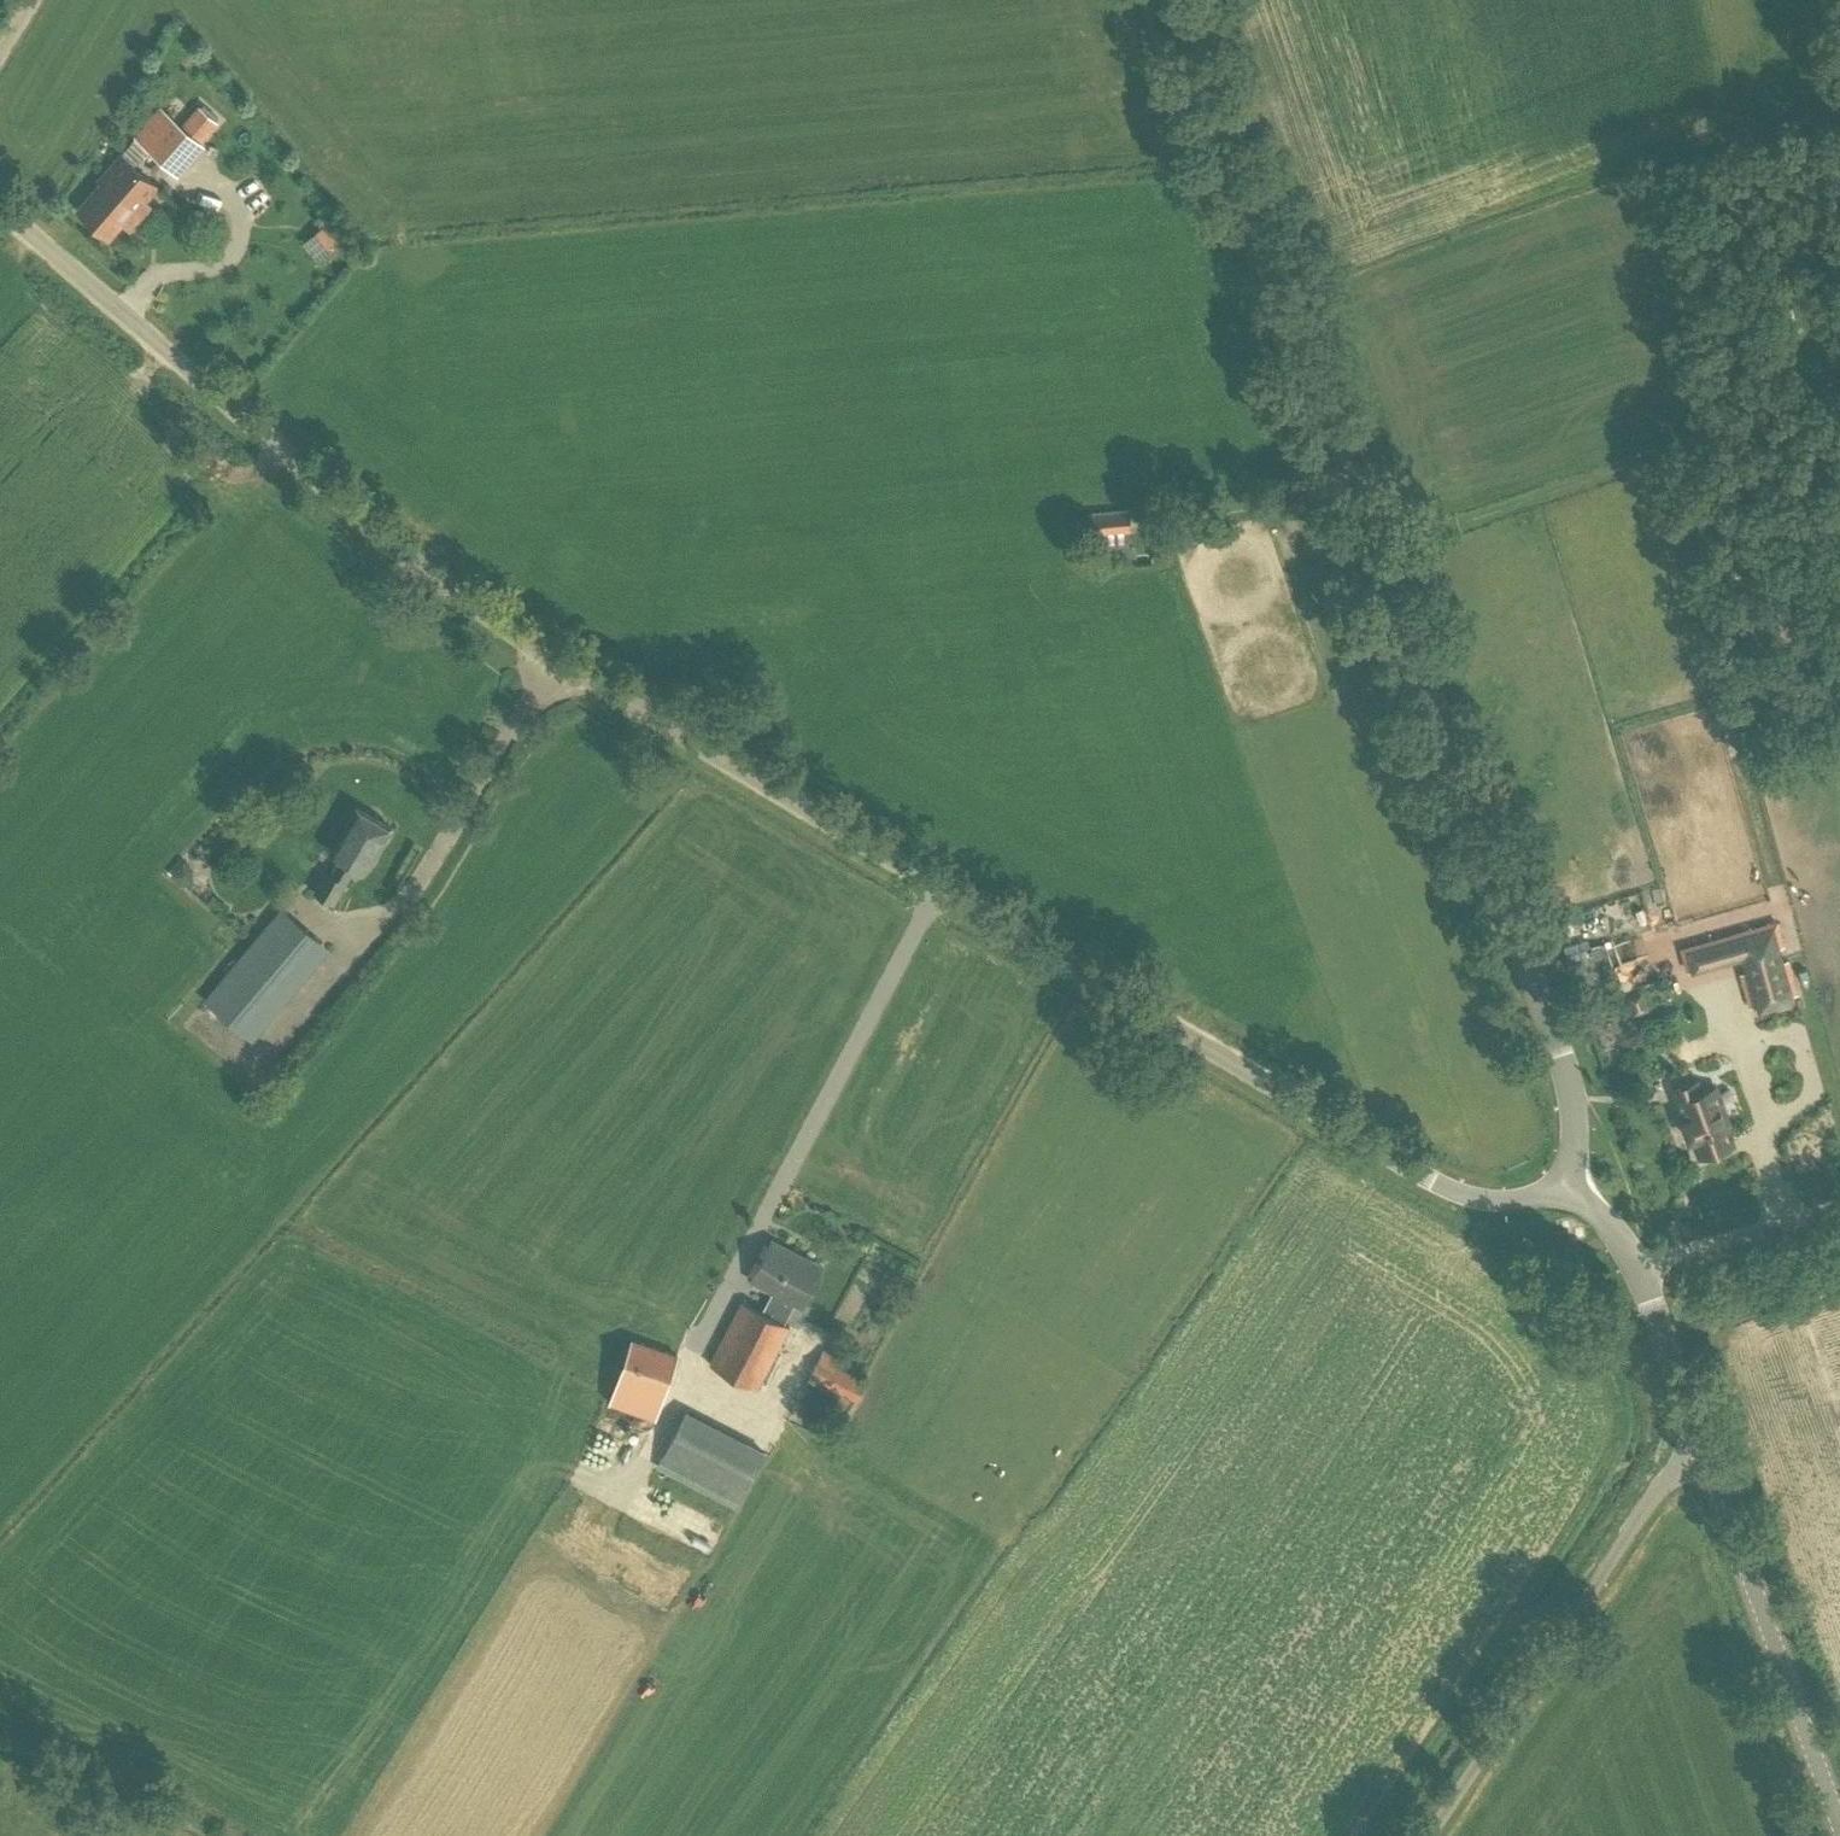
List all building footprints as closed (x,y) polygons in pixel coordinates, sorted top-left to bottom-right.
[(198,143),(216,122),(200,107),(181,127),(161,109),(137,137),(175,169),(198,143)] [(157,186),(122,155),(101,180),(104,182),(79,210),(108,236),(110,238),(122,224),(131,231),(152,207),(146,201),(158,187),(157,186)] [(331,251),(351,234),(335,215),(315,231),(331,251)] [(298,304),(304,310),(314,300),(308,294),(298,304)] [(1129,541),(1128,531),(1132,530),(1130,509),(1091,513),(1093,533),(1095,533),(1096,544),(1129,541)] [(368,871),(387,835),(393,825),(355,805),(331,851),(339,856),(330,871),(326,868),(312,891),(334,903),(357,865),(368,871)] [(252,1041),(330,948),(282,907),(204,1000),(252,1041)] [(1736,953),(1739,953),(1744,971),(1741,972),(1749,1002),(1795,990),(1787,960),(1782,961),(1777,943),(1781,942),(1776,921),(1731,933),(1736,953)] [(1669,1089),(1679,1119),(1687,1143),(1691,1142),(1697,1158),(1736,1145),(1730,1126),(1732,1125),(1718,1084),(1703,1089),(1699,1077),(1669,1089)] [(1529,1250),(1533,1244),(1523,1238),(1519,1244),(1529,1250)] [(802,1305),(822,1266),(772,1240),(752,1279),(772,1290),(762,1310),(741,1300),(709,1363),(758,1389),(790,1325),(785,1322),(796,1302),(802,1305)] [(656,1418),(679,1353),(632,1337),(608,1401),(656,1418)] [(857,1401),(867,1381),(835,1364),(839,1356),(824,1348),(810,1376),(857,1401)] [(737,1509),(767,1450),(686,1408),(656,1467),(737,1509)]
